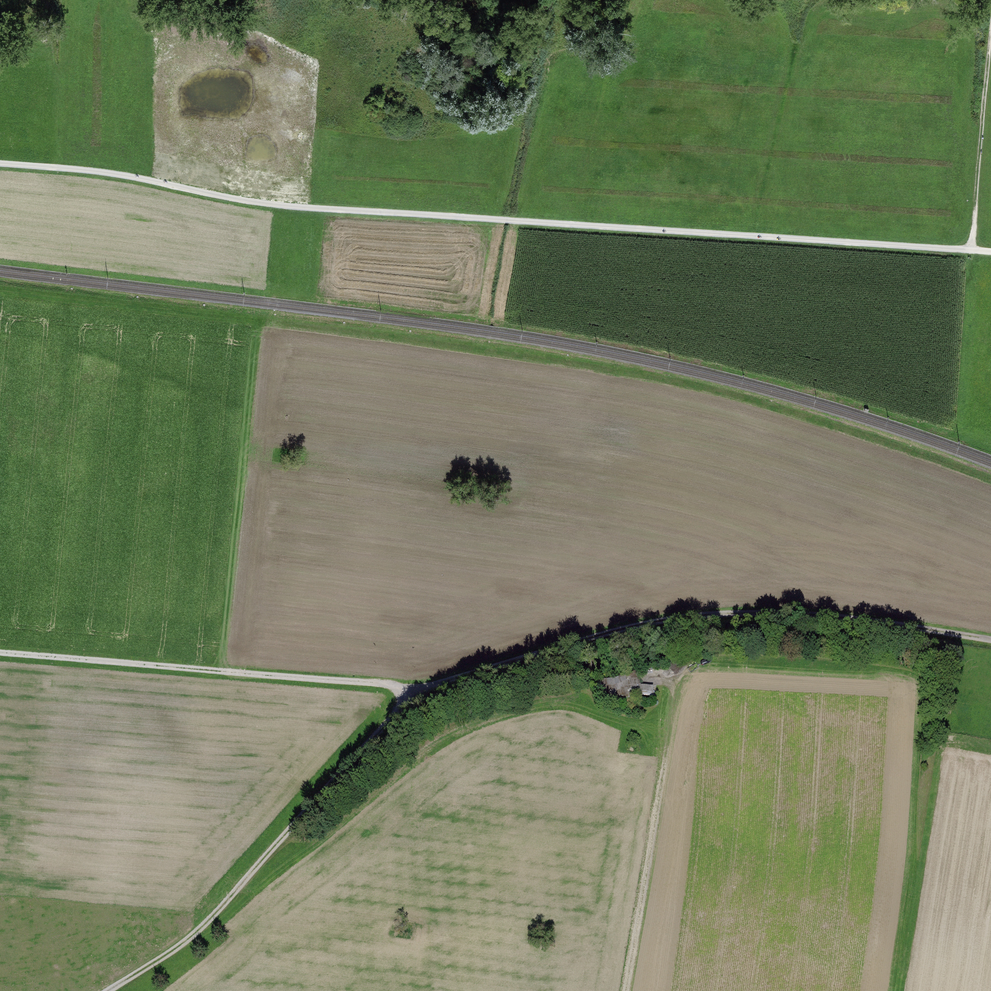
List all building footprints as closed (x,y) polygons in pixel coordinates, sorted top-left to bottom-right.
[(633,666),(597,674),(603,704),(639,696),(633,666)]
